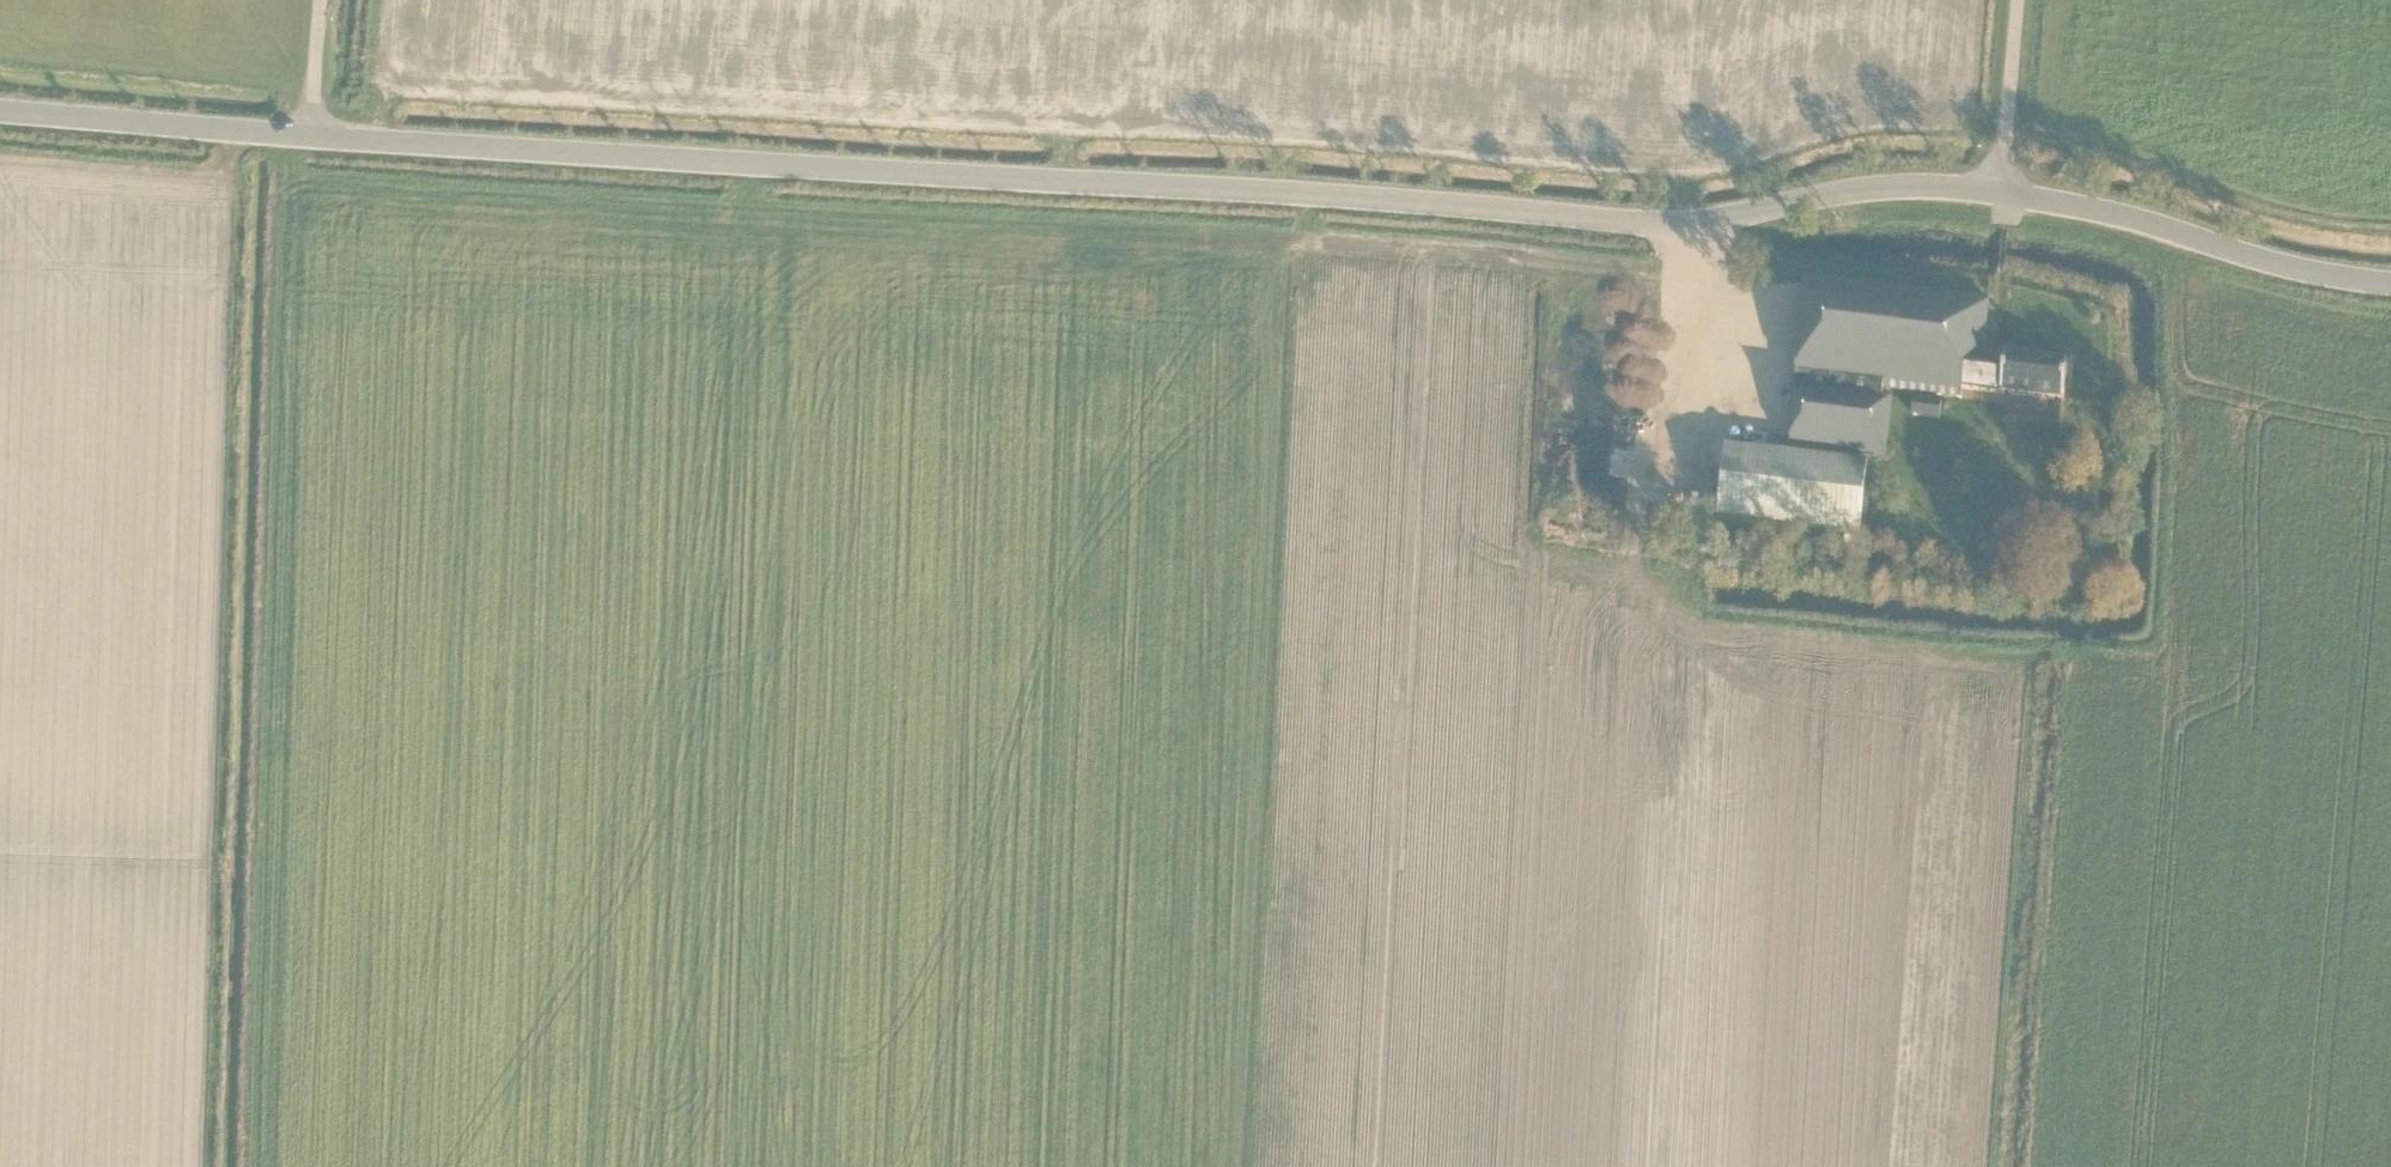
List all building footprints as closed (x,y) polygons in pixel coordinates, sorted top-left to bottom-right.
[(1983,358),(1987,320),(1989,300),(1806,279),(1790,447),(1886,457),(1892,395),(1884,394),(1884,389),(1962,398),(1963,389),(2064,401),(2068,364),(2006,356),(2005,360),(1983,358)] [(1869,465),(1726,449),(1718,522),(1861,538),(1869,465)]
